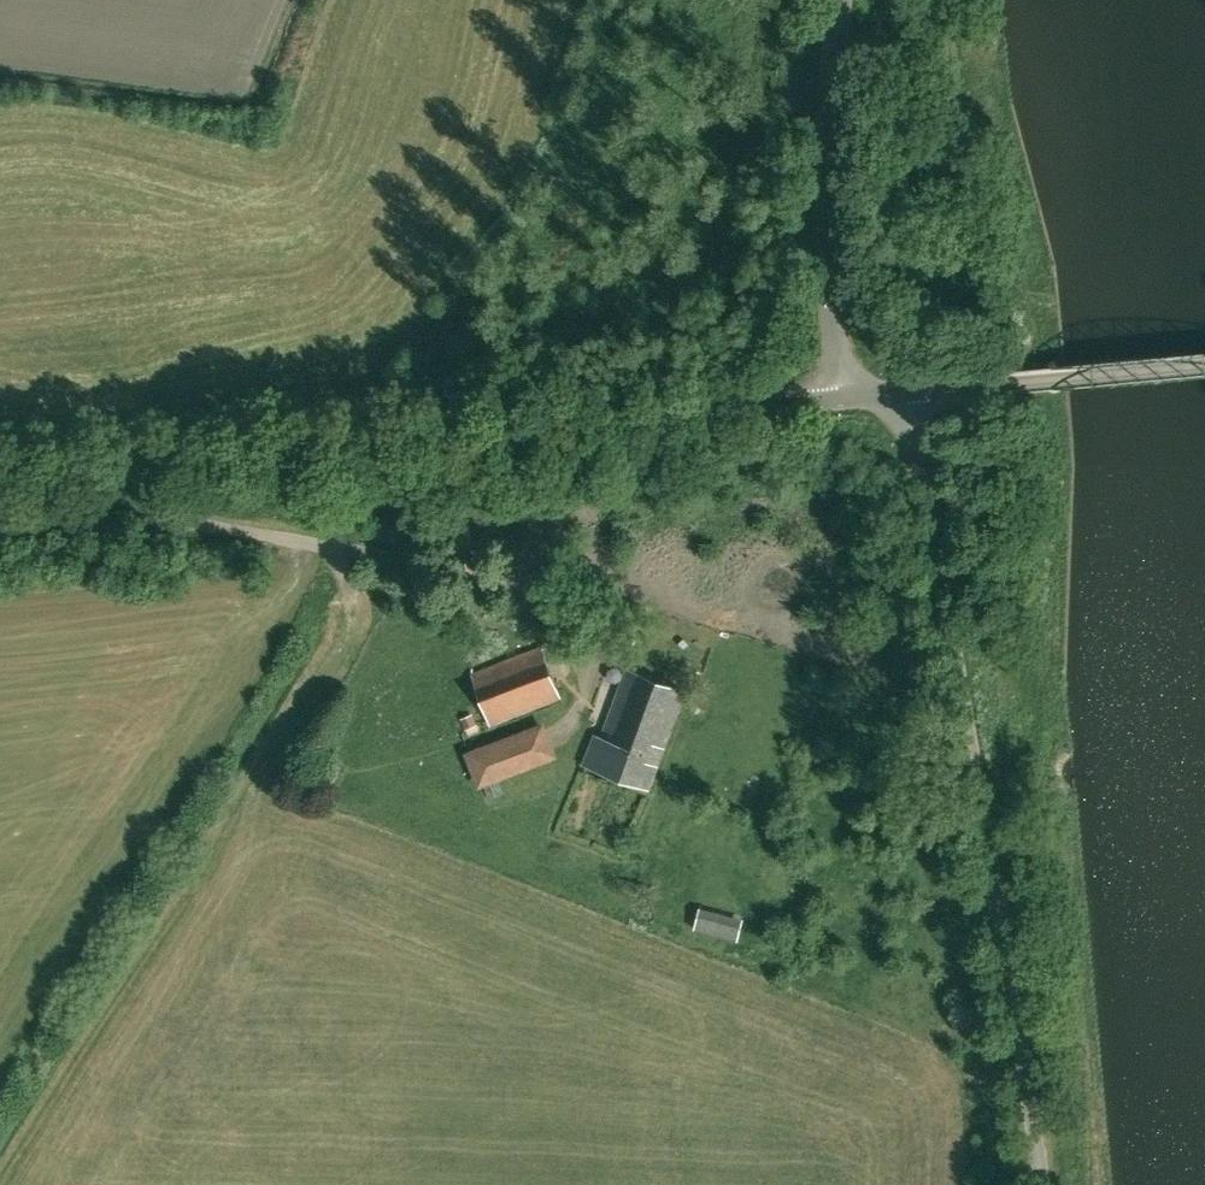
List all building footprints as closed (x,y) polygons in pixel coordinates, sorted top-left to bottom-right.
[(542,648),(472,675),(490,723),(561,696),(542,648)] [(583,764),(648,788),(684,690),(626,669),(601,737),(594,734),(583,764)] [(466,753),(480,785),(557,756),(544,721),(466,753)] [(745,916),(700,905),(695,929),(739,940),(745,916)]
